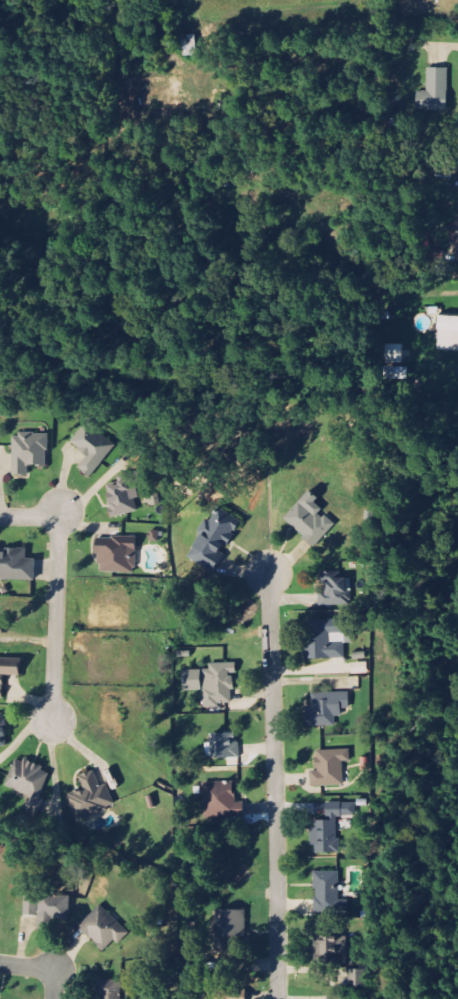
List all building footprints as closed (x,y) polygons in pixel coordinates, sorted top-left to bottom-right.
[(183,36),(185,57),(198,56),(197,35),(183,36)] [(449,69),(428,69),(427,92),(418,92),(418,110),(449,111),(449,69)] [(440,317),(439,351),(457,352),(457,318),(440,317)] [(402,365),(403,345),(385,345),(384,364),(402,365)] [(71,444),(88,454),(78,469),(93,478),(115,442),(84,423),(71,444)] [(13,475),(28,475),(28,466),(48,466),(48,433),(12,434),(13,475)] [(139,511),(136,500),(138,499),(131,475),(105,482),(115,517),(139,511)] [(284,519),(315,547),(335,525),(321,512),(323,510),(315,502),(319,498),(310,491),(284,519)] [(242,522),(219,507),(210,521),(209,521),(188,555),(212,571),(242,522)] [(136,573),(136,537),(98,537),(98,573),(136,573)] [(36,559),(27,559),(28,550),(0,549),(0,579),(36,580),(36,559)] [(350,572),(320,573),(321,606),(351,605),(350,572)] [(306,620),(307,659),(345,658),(344,619),(306,620)] [(4,700),(3,676),(21,675),(21,655),(0,655),(0,700),(4,700)] [(204,708),(220,707),(220,703),(233,703),(233,674),(237,674),(237,663),(210,663),(210,670),(185,670),(185,691),(204,691),(204,708)] [(352,663),(352,674),(368,673),(367,663),(352,663)] [(349,692),(312,693),(312,708),(307,708),(307,726),(335,726),(335,716),(342,716),(341,708),(350,708),(349,692)] [(239,758),(238,733),(211,734),(212,759),(239,758)] [(317,771),(311,771),(311,787),(344,786),(344,763),(350,763),(350,749),(316,750),(317,771)] [(16,757),(5,788),(26,796),(22,808),(36,813),(52,770),(16,757)] [(76,820),(116,808),(109,784),(101,787),(96,771),(79,775),(83,788),(68,793),(76,820)] [(204,782),(205,818),(244,817),(244,803),(236,803),(236,782),(204,782)] [(339,853),(338,817),(355,817),(354,803),(326,803),(326,820),(312,820),(312,853),(339,853)] [(339,871),(315,872),(315,914),(348,913),(348,900),(340,900),(339,871)] [(25,916),(37,916),(71,917),(71,895),(25,895),(25,916)] [(119,943),(130,932),(101,905),(79,928),(105,952),(116,940),(119,943)] [(247,910),(216,911),(216,920),(213,920),(213,952),(240,951),(240,937),(247,937),(247,910)] [(315,967),(347,967),(347,937),(340,937),(340,930),(315,930),(315,967)] [(366,971),(349,970),(349,988),(366,989),(366,971)] [(123,979),(100,979),(99,998),(122,998),(123,979)]
